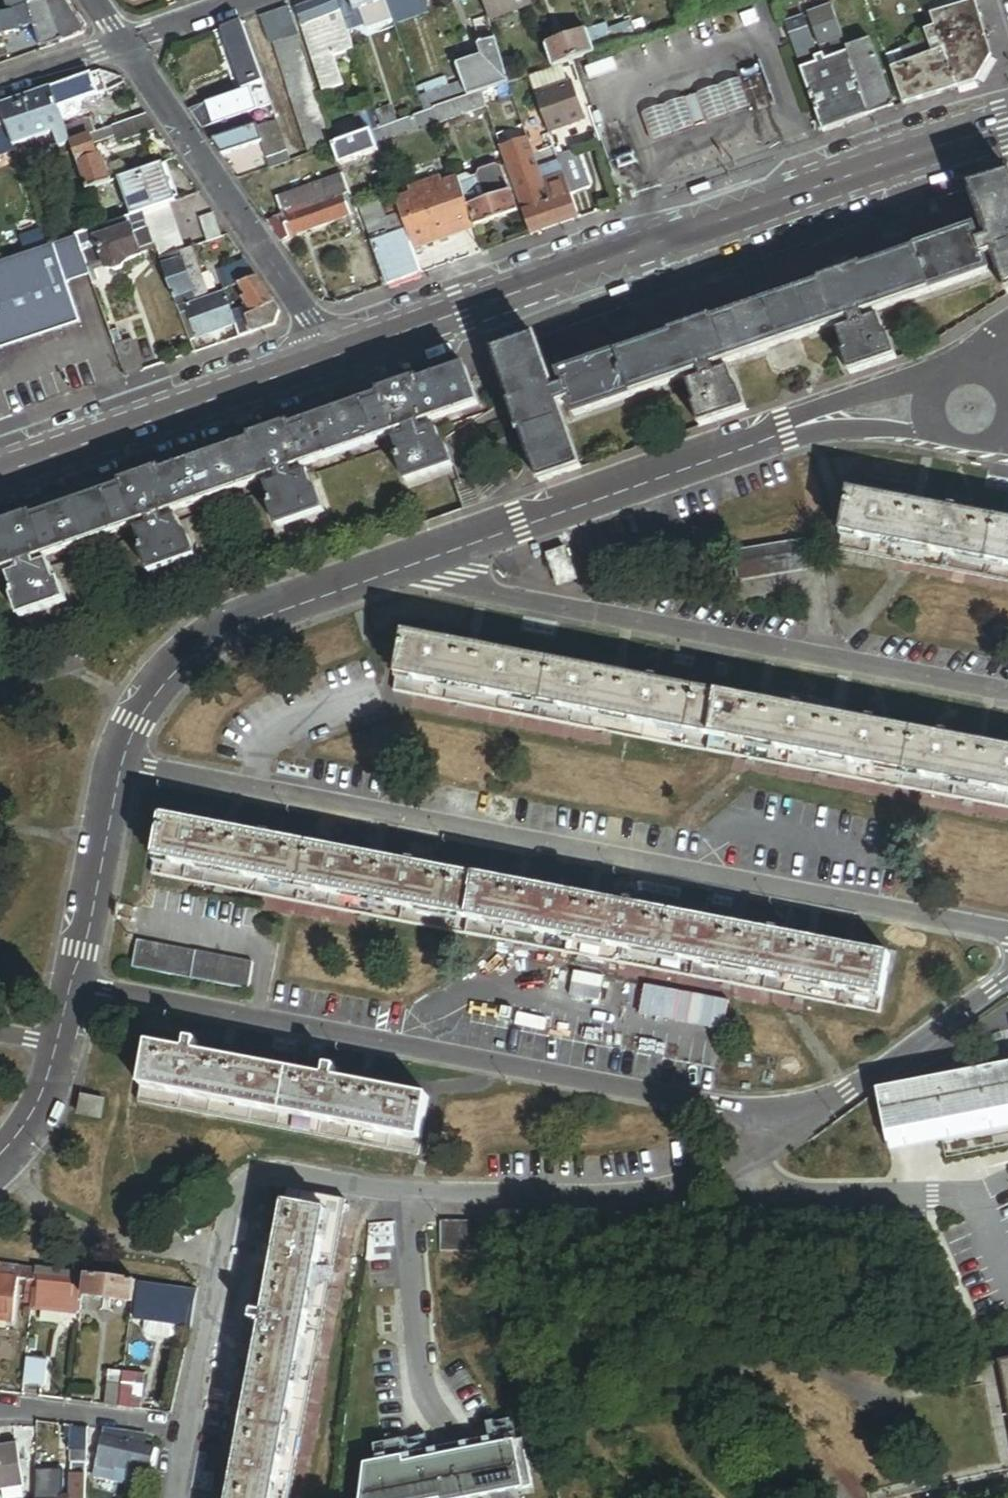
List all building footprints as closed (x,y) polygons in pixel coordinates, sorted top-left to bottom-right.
[(9,14),(28,8),(48,1),(48,0),(5,0),(9,14)] [(48,1),(28,8),(32,21),(42,51),(84,37),(86,28),(67,0),(52,0),(48,1)] [(337,0),(323,0),(296,10),(325,93),(345,86),(335,58),(355,51),(348,31),(337,0)] [(394,22),(387,2),(386,0),(337,0),(348,31),(366,25),(368,31),(394,22)] [(487,20),(488,22),(532,7),(530,0),(481,0),(487,20)] [(975,3),(932,17),(940,38),(958,89),(977,84),(992,58),(975,3)] [(296,29),(289,7),(261,17),(270,44),(275,43),(284,40),(282,33),(296,29)] [(688,20),(698,17),(694,7),(684,11),(688,20)] [(786,27),(803,20),(799,7),(782,14),(786,27)] [(9,14),(0,18),(0,38),(20,32),(19,27),(23,26),(22,24),(32,21),(28,8),(9,14)] [(827,63),(849,124),(872,116),(848,49),(834,10),(810,18),(821,49),(833,45),(838,59),(827,63)] [(756,12),(741,17),(745,29),(760,24),(756,12)] [(476,33),(490,28),(488,22),(487,20),(474,24),(476,33)] [(803,20),(786,27),(825,133),(844,126),(821,65),(820,59),(805,20),(803,20)] [(262,80),(242,24),(224,30),(243,86),(262,80)] [(596,53),(636,39),(631,24),(609,32),(607,26),(588,33),(596,53)] [(482,94),(510,84),(490,28),(476,33),(486,60),(473,64),(470,55),(455,60),(464,83),(469,98),(482,94)] [(243,86),(224,30),(214,34),(236,93),(264,83),(262,80),(243,86)] [(588,33),(588,32),(546,46),(554,68),(562,65),(596,53),(588,33)] [(334,145),(326,123),(298,35),(284,40),(275,43),(311,152),(334,145)] [(958,89),(940,38),(887,56),(905,105),(958,89)] [(872,116),(896,108),(871,40),(848,49),(872,116)] [(554,68),(530,77),(536,95),(568,84),(562,65),(554,68)] [(100,72),(52,89),(60,109),(125,86),(121,78),(100,72)] [(449,88),(445,78),(417,89),(420,99),(449,88)] [(751,109),(741,80),(697,95),(708,125),(751,109)] [(568,84),(536,95),(550,133),(588,120),(574,82),(568,84)] [(215,125),(271,105),(264,83),(236,93),(208,103),(215,125)] [(435,110),(469,98),(464,83),(449,88),(420,99),(425,114),(435,110)] [(60,109),(52,89),(1,107),(15,147),(56,133),(61,148),(72,144),(66,128),(60,109)] [(487,108),(482,94),(469,98),(435,110),(439,122),(440,124),(487,108)] [(708,125),(697,95),(687,99),(697,128),(708,125)] [(697,128),(687,99),(642,114),(652,144),(697,128)] [(1,107),(0,107),(0,154),(16,148),(15,147),(1,107)] [(373,132),(379,130),(371,107),(326,123),(334,145),(334,146),(373,132)] [(398,124),(392,107),(376,113),(382,129),(391,126),(398,124)] [(439,122),(435,110),(425,114),(416,117),(420,129),(439,122)] [(156,130),(147,117),(114,129),(117,137),(119,144),(156,130)] [(420,129),(416,117),(398,124),(391,126),(396,137),(420,129)] [(72,144),(100,134),(94,118),(66,128),(72,144)] [(271,168),(292,161),(277,119),(213,141),(223,156),(262,143),(271,168)] [(396,137),(391,126),(382,129),(379,130),(373,132),(377,144),(396,137)] [(100,134),(72,144),(89,191),(111,183),(102,158),(97,160),(92,146),(117,137),(114,129),(100,134)] [(377,144),(373,132),(334,146),(341,166),(380,152),(377,144)] [(529,140),(502,150),(508,167),(524,211),(533,235),(581,218),(573,196),(561,164),(541,171),(529,140)] [(561,164),(573,196),(592,189),(579,151),(559,158),(561,164)] [(120,179),(133,216),(144,212),(168,204),(175,202),(162,165),(120,179)] [(520,213),(504,168),(498,165),(460,179),(477,228),(520,213)] [(520,213),(524,211),(508,167),(504,168),(520,213)] [(282,216),(351,192),(344,174),(276,199),(282,216)] [(415,250),(477,228),(460,179),(445,184),(442,178),(412,189),(414,194),(397,201),(400,209),(401,214),(415,250)] [(1007,280),(1007,184),(979,194),(995,244),(984,247),(980,234),(920,255),(934,296),(994,275),(990,263),(1001,259),(1007,280)] [(282,216),(268,222),(281,240),(358,213),(351,192),(282,216)] [(386,214),(383,204),(381,199),(361,206),(368,226),(388,218),(386,214)] [(400,209),(397,201),(396,199),(383,204),(386,214),(400,209)] [(185,252),(168,204),(144,212),(156,247),(161,260),(185,252)] [(401,214),(400,209),(386,214),(388,218),(401,214)] [(133,216),(95,230),(107,265),(109,271),(113,270),(116,273),(124,270),(125,266),(129,264),(129,263),(143,257),(141,252),(156,247),(144,212),(133,216)] [(415,250),(401,214),(388,218),(368,226),(390,285),(423,273),(415,250)] [(222,238),(214,215),(200,220),(208,243),(222,238)] [(77,236),(89,271),(107,265),(95,230),(77,236)] [(77,236),(49,246),(29,253),(2,263),(0,263),(0,350),(80,322),(67,283),(90,274),(89,271),(77,236)] [(29,253),(49,246),(46,236),(25,243),(29,253)] [(161,260),(178,307),(207,297),(190,249),(185,252),(161,260)] [(855,378),(901,362),(894,343),(891,344),(884,323),(871,328),(868,319),(934,296),(920,255),(869,273),(868,270),(828,284),(829,287),(775,306),(789,347),(854,324),(857,333),(843,337),(851,358),(848,359),(855,378)] [(257,278),(245,262),(223,269),(226,279),(213,282),(216,293),(223,291),(241,285),(257,278)] [(279,312),(257,278),(241,285),(245,298),(241,300),(246,312),(244,313),(252,334),(276,325),(279,312)] [(224,293),(231,313),(243,309),(244,313),(246,312),(241,300),(245,298),(241,285),(223,291),(224,293)] [(231,313),(224,293),(179,309),(190,341),(236,325),(231,313)] [(709,430),(755,413),(748,394),(745,395),(738,375),(724,379),(721,371),(789,347),(775,306),(722,325),(720,322),(679,336),(680,339),(643,352),(626,358),(640,399),(706,376),(709,384),(697,389),(704,408),(701,409),(709,430)] [(240,338),(252,334),(244,313),(243,309),(231,313),(236,325),(240,338)] [(118,331),(111,334),(115,348),(123,345),(118,331)] [(126,378),(143,372),(133,342),(123,345),(115,348),(126,378)] [(528,435),(546,487),(588,473),(566,411),(577,407),(582,420),(640,399),(626,358),(567,379),(572,392),(561,396),(542,343),(500,358),(518,408),(516,409),(525,436),(528,435)] [(485,409),(472,373),(428,389),(426,384),(386,398),(388,403),(343,419),(356,455),(412,435),(414,443),(404,446),(411,466),(407,468),(414,486),(460,469),(454,452),(450,453),(442,432),(431,436),(429,429),(485,409)] [(300,434),(298,429),(258,444),(259,448),(214,464),(227,501),(284,480),(286,488),(276,491),(283,511),(278,513),(285,532),(331,515),(325,498),(321,499),(313,478),(302,482),(300,475),(356,455),(343,419),(300,434)] [(171,479),(170,475),(131,489),(132,493),(86,509),(99,546),(156,526),(158,533),(147,537),(154,557),(150,559),(157,577),(202,561),(196,543),(192,544),(185,523),(174,527),(172,520),(227,501),(214,464),(171,479)] [(842,539),(840,555),(1007,586),(1007,525),(961,516),(949,514),(851,495),(842,539)] [(949,514),(961,516),(963,508),(950,505),(949,514)] [(0,540),(0,581),(27,571),(30,578),(17,582),(25,603),(22,605),(28,622),(73,607),(67,589),(63,590),(55,569),(46,572),(44,566),(99,546),(86,509),(42,525),(40,521),(1,534),(3,539),(0,540)] [(807,543),(734,556),(739,585),(812,572),(807,543)] [(569,546),(551,553),(561,583),(580,577),(569,546)] [(402,695),(1007,811),(1007,751),(956,741),(944,738),(884,727),(872,725),(812,713),(799,711),(667,685),(654,683),(413,637),(402,695)] [(656,675),(654,683),(667,685),(668,678),(656,675)] [(801,703),(799,711),(812,713),(813,705),(801,703)] [(873,716),(872,725),(884,727),(886,719),(873,716)] [(946,730),(944,738),(956,741),(958,732),(946,730)] [(166,821),(155,879),(880,1016),(891,958),(781,937),(769,935),(636,910),(624,908),(419,869),(406,867),(273,841),(261,839),(166,821)] [(261,839),(273,841),(275,833),(263,831),(261,839)] [(406,867),(419,869),(420,861),(408,858),(406,867)] [(624,908),(636,910),(638,902),(626,900),(624,908)] [(769,935),(781,937),(783,929),(771,927),(769,935)] [(257,966),(141,944),(136,970),(252,992),(257,966)] [(433,1102),(150,1045),(138,1103),(421,1161),(433,1102)] [(881,1102),(888,1148),(1007,1124),(1007,1077),(881,1102)] [(101,1120),(104,1101),(82,1098),(78,1116),(101,1120)] [(888,1148),(889,1156),(1007,1133),(1007,1124),(888,1148)] [(281,1246),(279,1258),(268,1318),(265,1330),(235,1497),(296,1497),(350,1203),(291,1192),(281,1246)] [(488,1241),(485,1230),(440,1225),(446,1257),(493,1260),(488,1241)] [(279,1258),(281,1246),(273,1244),(270,1256),(279,1258)] [(36,1272),(0,1267),(0,1323),(10,1324),(16,1282),(26,1283),(35,1284),(36,1272)] [(83,1301),(85,1278),(36,1272),(35,1284),(32,1306),(31,1310),(45,1312),(71,1315),(81,1317),(83,1301)] [(134,1288),(134,1284),(85,1278),(83,1301),(132,1307),(133,1296),(134,1288)] [(32,1306),(35,1284),(26,1283),(23,1305),(32,1306)] [(178,1327),(191,1328),(196,1296),(134,1288),(133,1296),(138,1297),(136,1321),(147,1322),(146,1333),(149,1338),(171,1341),(176,1337),(178,1327)] [(69,1325),(71,1315),(45,1312),(44,1322),(69,1325)] [(265,1330),(268,1318),(259,1316),(257,1329),(265,1330)] [(987,1368),(1007,1424),(1007,1364),(987,1368)] [(26,1365),(23,1389),(44,1391),(47,1367),(26,1365)] [(109,1376),(105,1410),(120,1412),(124,1378),(109,1376)] [(145,1381),(124,1378),(120,1412),(141,1414),(145,1381)] [(87,1461),(89,1431),(72,1429),(71,1454),(74,1454),(79,1455),(78,1461),(87,1461)] [(138,1446),(140,1440),(103,1433),(102,1441),(138,1446)] [(363,1467),(360,1497),(513,1497),(534,1495),(524,1440),(470,1449),(363,1467)] [(158,1457),(158,1454),(138,1450),(138,1446),(102,1441),(96,1478),(110,1481),(112,1468),(134,1472),(133,1481),(151,1485),(157,1462),(158,1457)] [(0,1452),(0,1495),(2,1494),(3,1497),(22,1497),(21,1492),(23,1491),(23,1487),(21,1475),(20,1466),(17,1449),(0,1452)] [(87,1468),(87,1461),(78,1461),(79,1455),(74,1454),(73,1467),(87,1468)] [(87,1468),(73,1467),(72,1467),(70,1497),(85,1497),(87,1468)] [(127,1490),(126,1497),(144,1497),(151,1485),(133,1481),(134,1472),(112,1468),(110,1481),(96,1478),(95,1485),(127,1490)]
